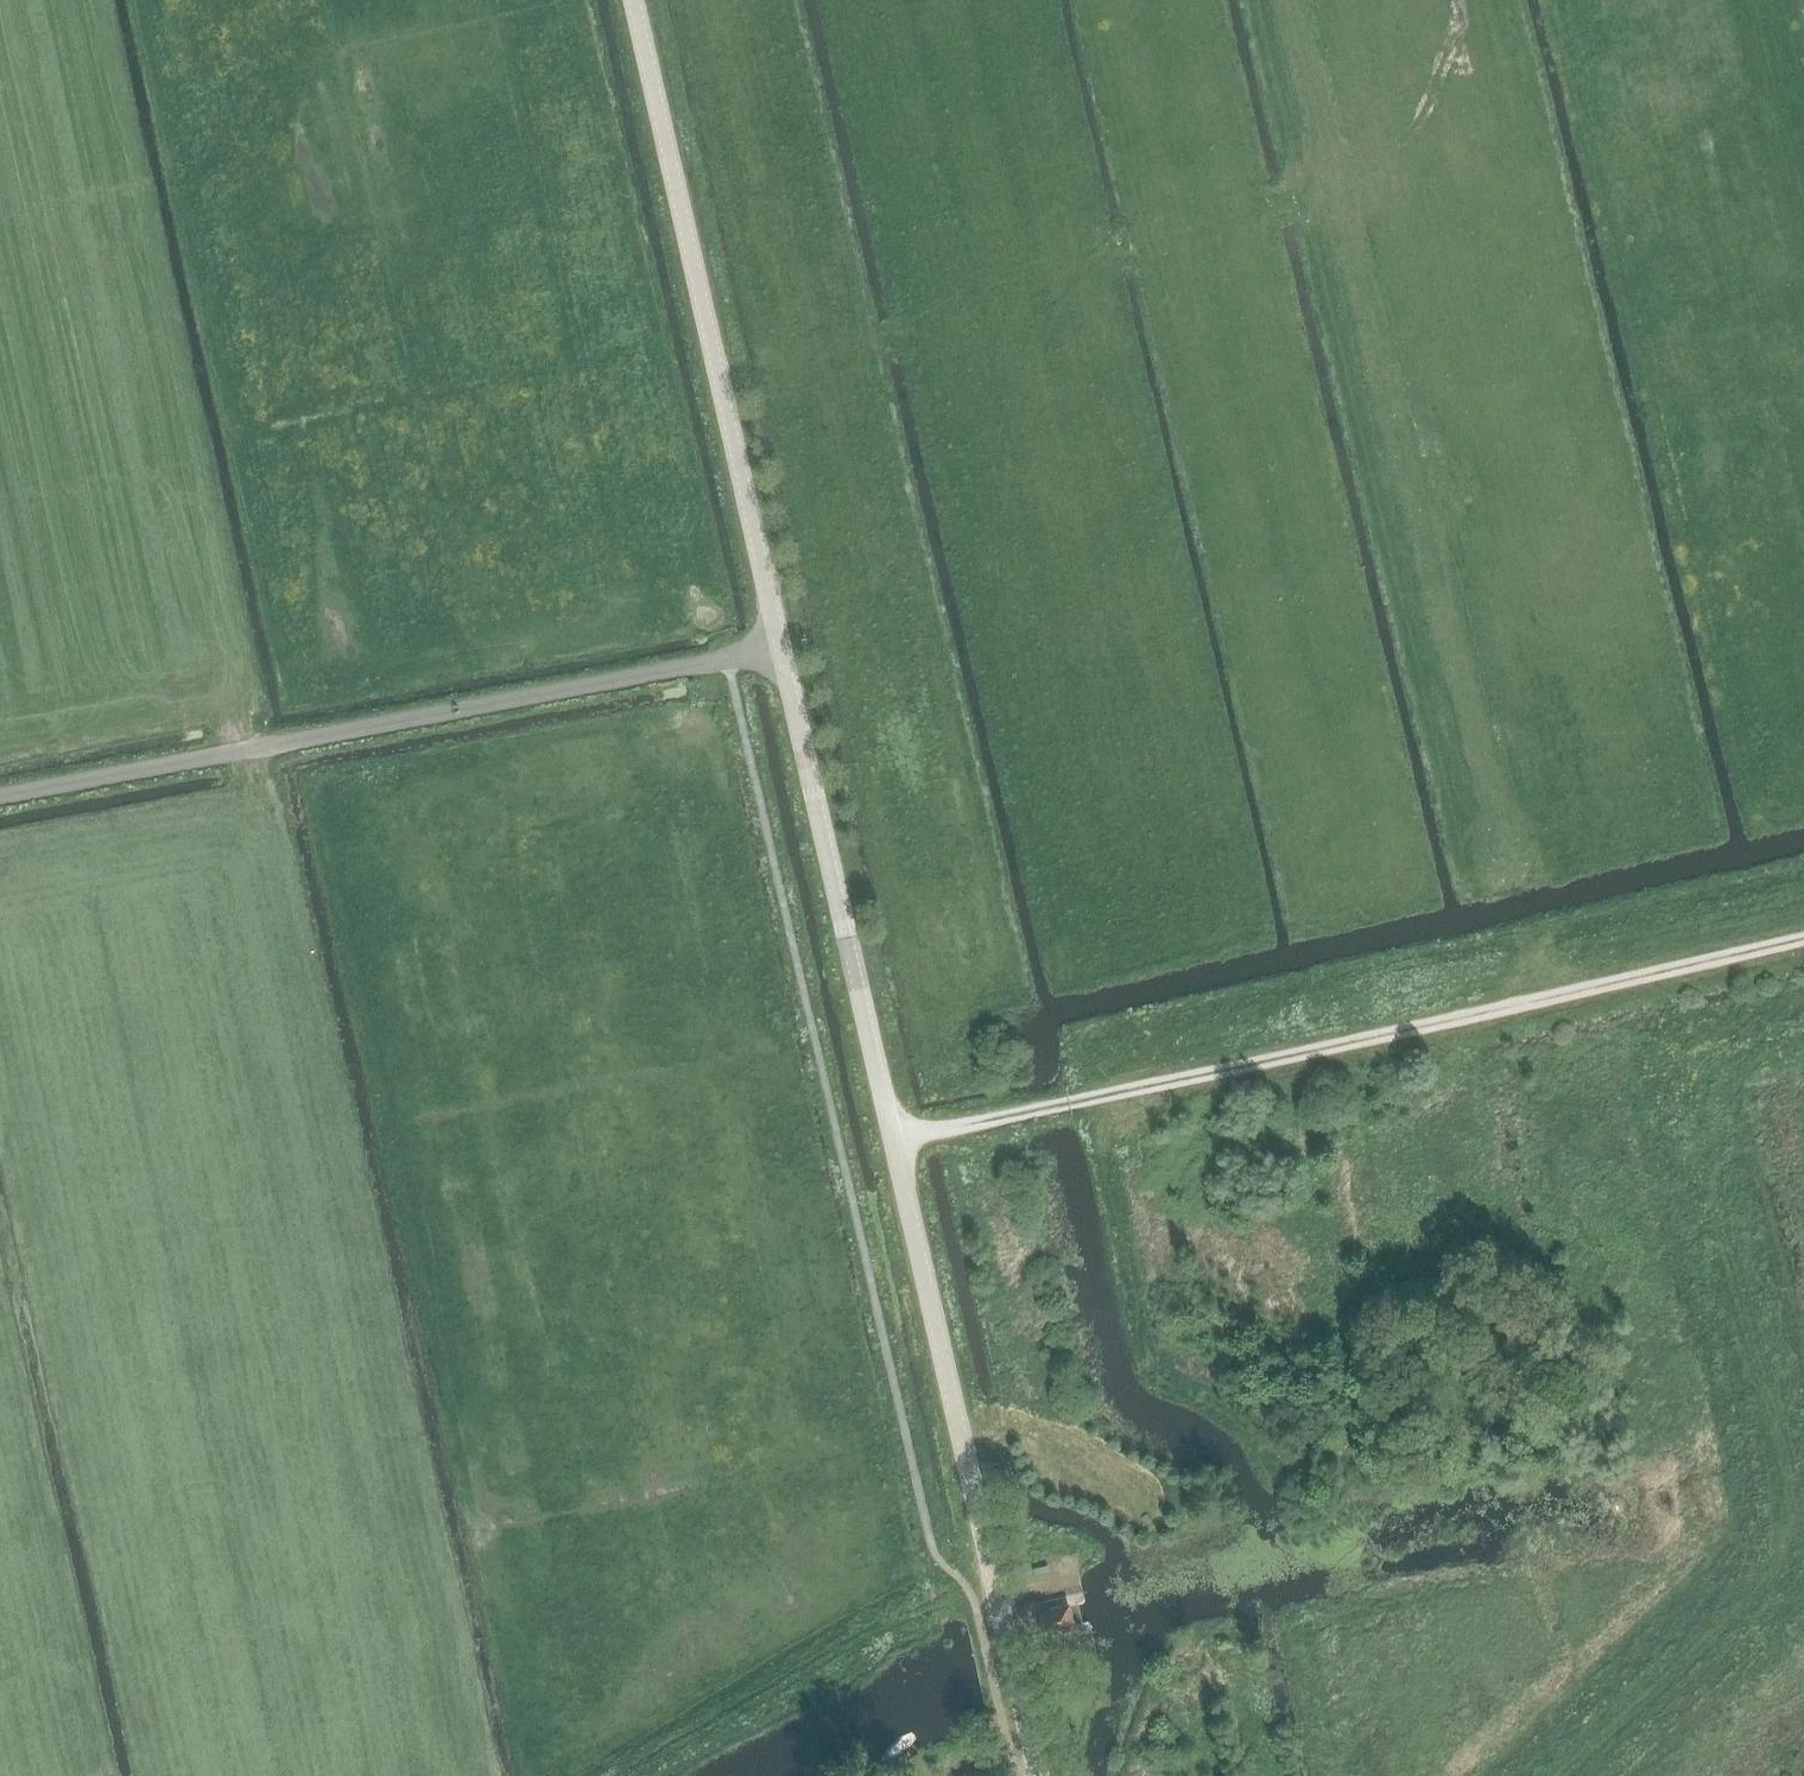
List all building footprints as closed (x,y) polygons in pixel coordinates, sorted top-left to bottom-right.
[(1045,1631),(1072,1625),(1067,1606),(1040,1612),(1045,1631)]
